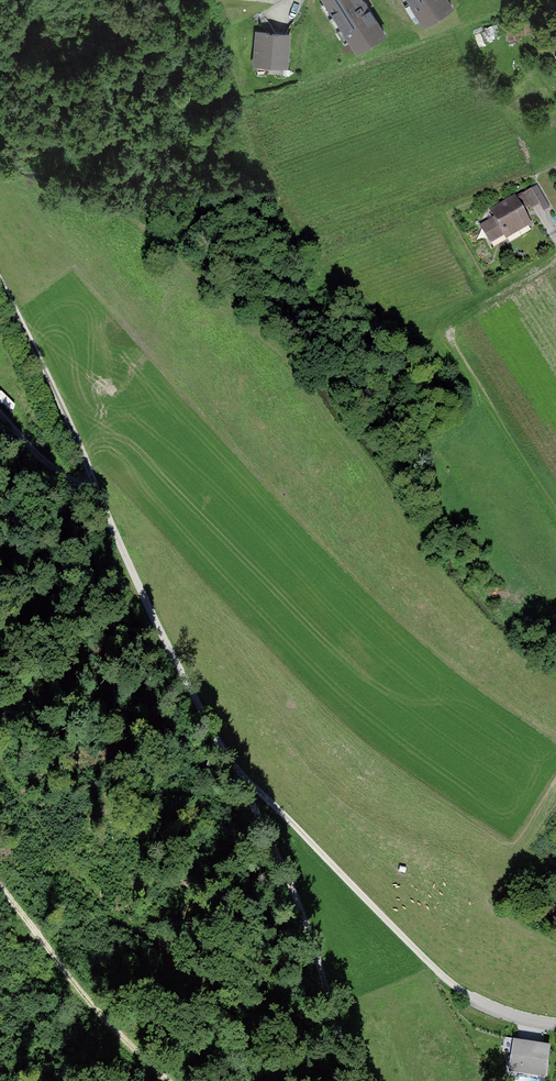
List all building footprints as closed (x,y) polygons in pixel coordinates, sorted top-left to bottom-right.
[(360,0),(318,0),(355,56),(384,37),(360,0)] [(421,29),(452,11),(446,0),(403,0),(421,29)] [(545,12),(551,22),(555,19),(555,6),(545,12)] [(517,30),(513,18),(506,20),(510,32),(517,30)] [(286,70),(289,34),(253,31),(250,67),(286,70)] [(48,141),(50,133),(35,129),(33,137),(48,141)] [(531,189),(522,194),(528,206),(530,210),(540,204),(531,189)] [(521,210),(528,206),(522,194),(515,199),(521,210)] [(529,223),(521,210),(515,199),(492,212),(496,219),(482,227),(490,241),(515,227),(517,230),(529,223)] [(546,904),(543,921),(555,924),(555,906),(546,904)] [(549,1046),(514,1040),(510,1065),(531,1068),(530,1074),(545,1076),(549,1046)]
